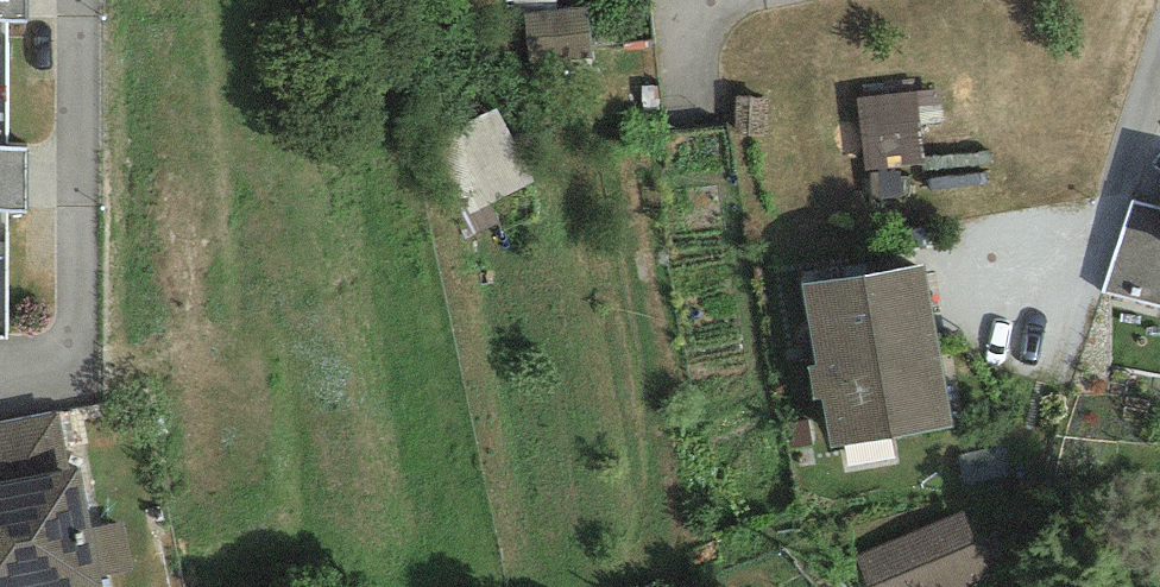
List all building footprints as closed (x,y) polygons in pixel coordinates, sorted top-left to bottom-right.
[(28,21),(28,0),(0,0),(0,21),(28,21)] [(587,6),(525,12),(529,62),(591,57),(587,6)] [(920,125),(944,122),(940,89),(916,92),(920,125)] [(920,125),(916,92),(858,99),(866,170),(925,163),(920,125)] [(768,136),(769,99),(737,98),(736,134),(768,136)] [(0,145),(0,212),(28,212),(29,146),(0,145)] [(873,200),(902,198),(900,171),(871,173),(873,200)] [(1133,202),(1104,292),(1159,306),(1159,208),(1133,202)] [(925,264),(802,285),(817,366),(822,399),(831,447),(953,426),(925,264)] [(814,400),(822,399),(817,366),(808,367),(814,400)] [(100,579),(91,530),(79,470),(69,472),(57,410),(0,421),(0,586),(101,586),(100,579)] [(813,445),(809,420),(786,424),(791,450),(813,445)] [(855,556),(868,586),(969,586),(990,578),(963,512),(855,556)] [(100,579),(133,571),(123,523),(91,530),(100,579)]
